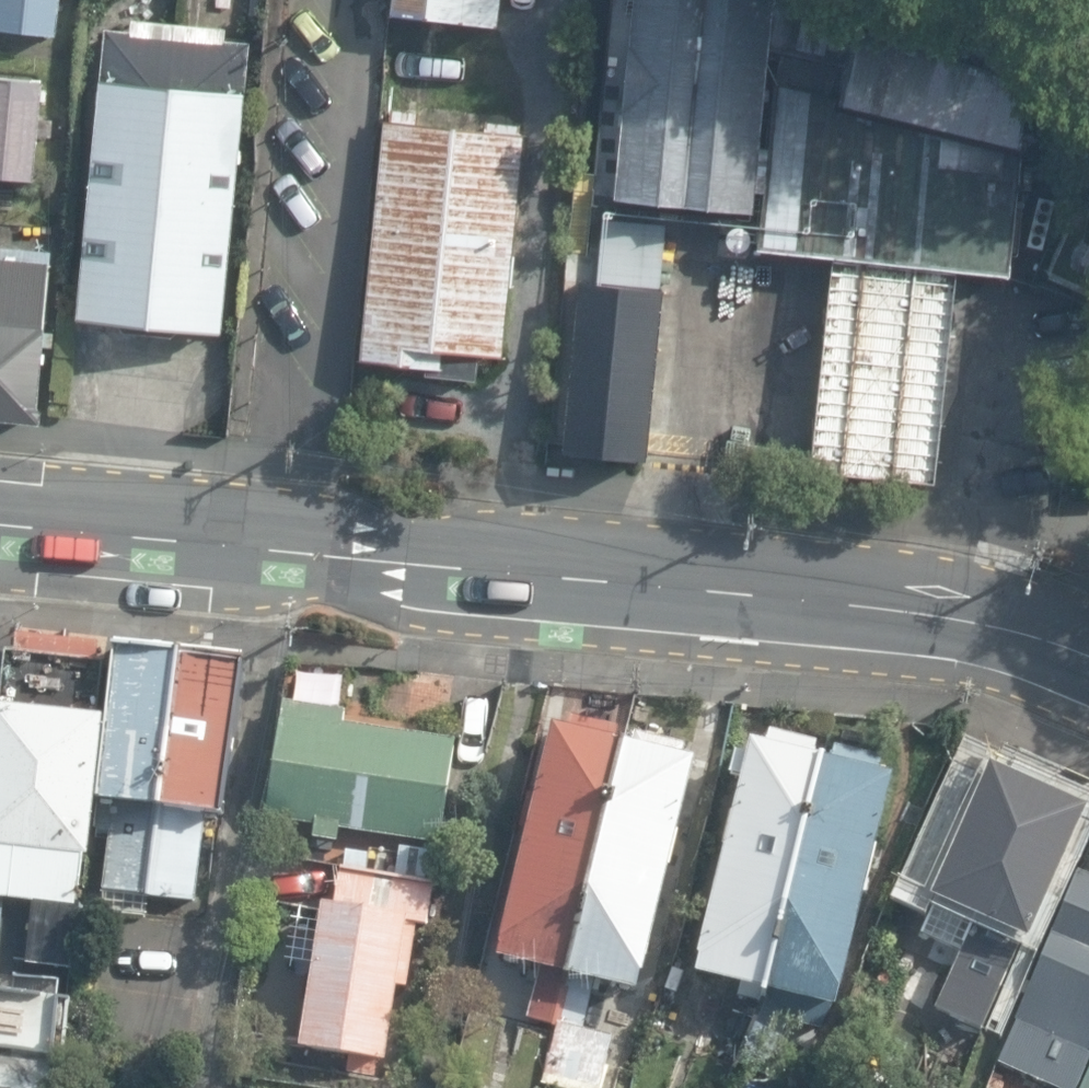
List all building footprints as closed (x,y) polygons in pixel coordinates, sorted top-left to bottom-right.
[(59,38),(63,0),(0,0),(0,32),(59,38)] [(748,221),(768,0),(612,0),(593,207),(748,221)] [(124,333),(157,336),(170,329),(223,333),(241,95),(244,95),(248,44),(240,28),(131,20),(130,32),(102,30),(80,321),(117,324),(124,333)] [(812,470),(935,483),(957,274),(1009,279),(1022,144),(846,100),(849,72),(794,58),(791,90),(775,88),(758,253),(833,261),(812,470)] [(35,179),(44,80),(0,76),(0,176),(35,179)] [(425,376),(476,381),(479,354),(503,356),(524,130),(420,120),(421,114),(391,111),(390,121),(384,120),(362,362),(426,368),(425,376)] [(1088,291),(1088,171),(1045,272),(1088,291)] [(595,281),(662,288),(669,224),(602,217),(595,281)] [(42,423),(44,407),(39,406),(54,259),(0,254),(0,419),(42,423)] [(647,461),(665,288),(662,288),(595,281),(583,279),(564,453),(647,461)] [(148,913),(150,896),(178,652),(115,645),(97,802),(113,804),(103,892),(114,893),(112,909),(148,913)] [(107,663),(5,652),(0,702),(0,903),(3,903),(0,934),(0,1087),(60,1087),(107,663)] [(178,652),(150,896),(196,902),(206,814),(222,816),(240,660),(178,652)] [(263,818),(433,844),(449,740),(342,724),(343,710),(281,701),(263,818)] [(555,1024),(624,743),(555,726),(498,958),(536,968),(524,1016),(555,1024)] [(736,999),(759,1004),(833,760),(816,756),(820,741),(764,727),(759,744),(753,742),(749,756),(736,753),(729,777),(742,780),(694,974),(740,985),(736,999)] [(624,743),(555,1024),(539,1086),(546,1087),(598,1087),(611,1033),(583,1026),(594,983),(633,993),(691,759),(624,743)] [(833,760),(759,1004),(736,1061),(764,1077),(788,1022),(823,1031),(829,1006),(835,1008),(892,777),(882,774),(886,758),(836,746),(833,760)] [(934,1010),(980,1031),(1023,937),(1029,940),(1088,809),(1082,806),(1087,797),(1008,760),(1004,769),(991,763),(931,896),(939,899),(922,937),(960,954),(934,1010)] [(301,1048),(384,1062),(407,924),(427,927),(435,884),(337,868),(332,897),(327,896),(301,1048)] [(1054,1087),(1070,1087),(1088,1044),(1088,875),(1076,869),(994,1062),(1054,1087)] [(1079,1087),(1088,1087),(1088,1066),(1079,1087)]
